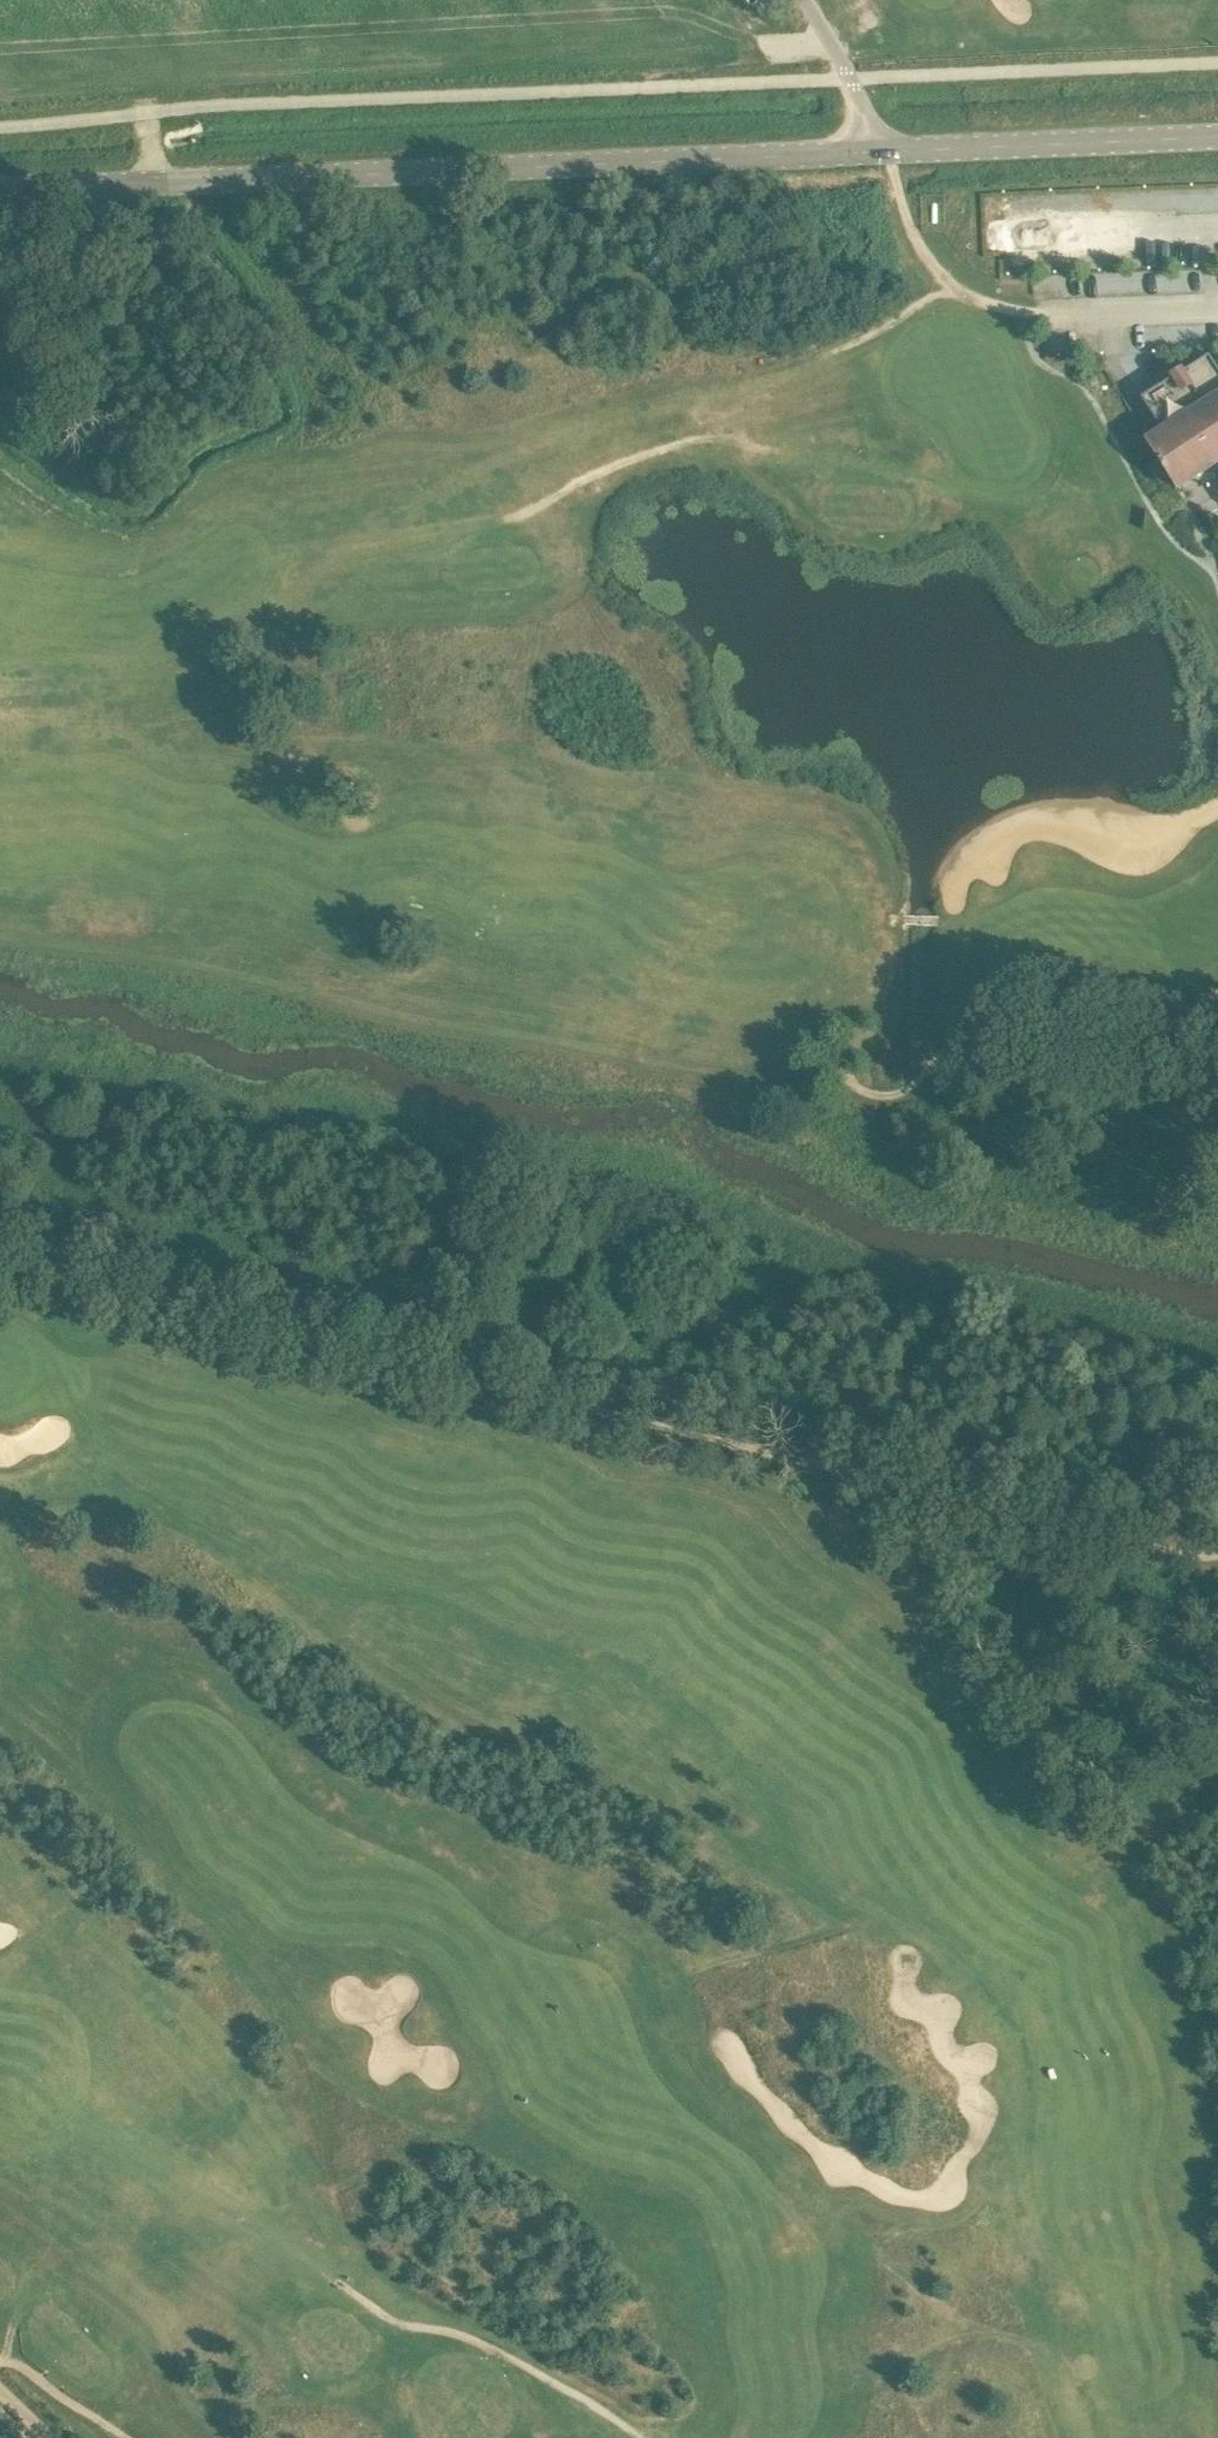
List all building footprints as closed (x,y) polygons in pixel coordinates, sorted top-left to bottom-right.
[(1163,428),(1145,440),(1180,493),(1217,468),(1217,367),(1210,355),(1144,398),(1163,428)]
